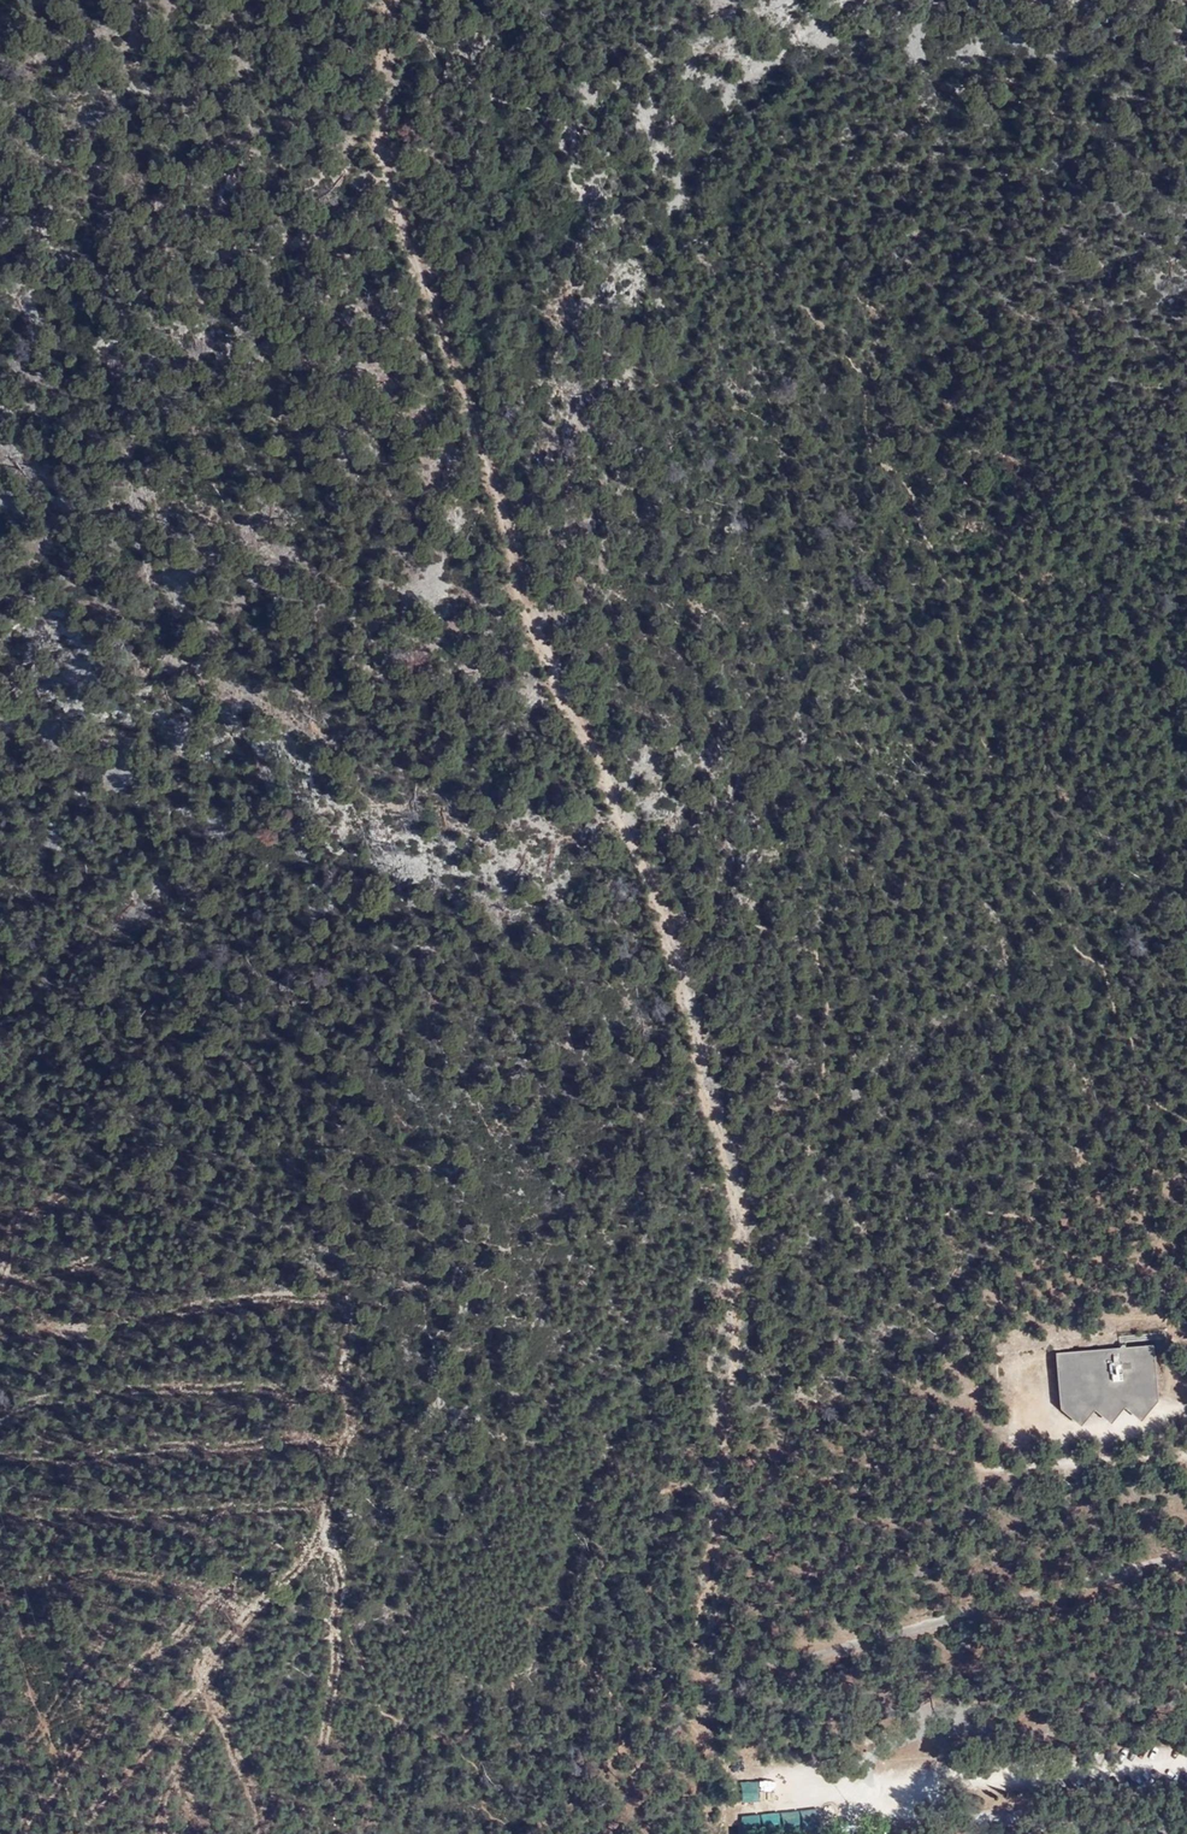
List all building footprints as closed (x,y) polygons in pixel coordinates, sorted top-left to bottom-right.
[(1157,1341),(1059,1348),(1064,1404),(1085,1420),(1098,1405),(1115,1418),(1127,1400),(1145,1416),(1163,1395),(1157,1341)]
